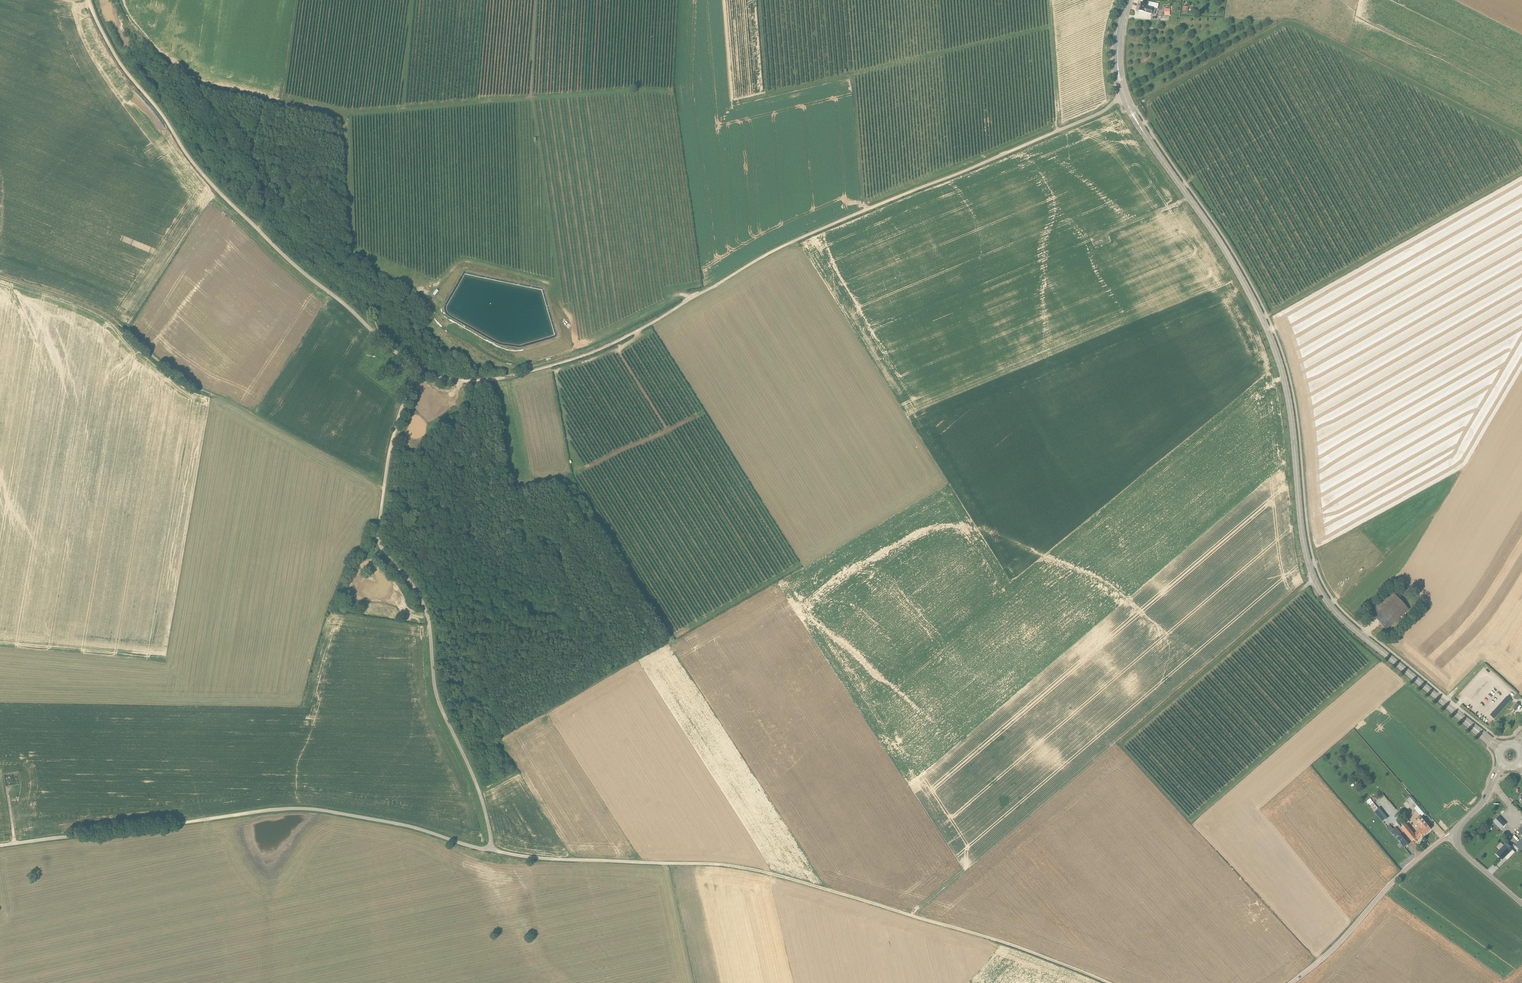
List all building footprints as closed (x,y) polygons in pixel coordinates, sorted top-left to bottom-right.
[(1141,3),(1139,11),(1151,14),(1153,9),(1146,7),(1147,5),(1141,3)] [(1370,612),(1376,618),(1386,630),(1409,609),(1392,591),(1370,612)] [(1407,800),(1421,816),(1425,813),(1411,796),(1407,800)] [(1374,811),(1374,812),(1376,814),(1383,822),(1388,818),(1379,808),(1378,809),(1374,811)] [(1493,821),(1501,828),(1507,823),(1499,815),(1493,821)] [(1422,818),(1417,822),(1421,826),(1421,827),(1426,823),(1422,818)] [(1417,833),(1415,835),(1417,837),(1421,834),(1422,836),(1431,829),(1426,823),(1421,827),(1421,826),(1416,829),(1417,830),(1415,832),(1417,833)] [(1402,828),(1412,841),(1414,840),(1415,842),(1417,840),(1415,839),(1417,837),(1415,835),(1407,824),(1402,828)] [(1391,832),(1390,832),(1394,836),(1396,839),(1397,839),(1400,842),(1402,845),(1404,848),(1405,847),(1409,844),(1401,835),(1402,834),(1399,832),(1396,827),(1393,829),(1391,832)] [(1402,846),(1396,839),(1393,842),(1399,849),(1402,846)] [(1510,848),(1508,850),(1505,846),(1496,854),(1501,858),(1503,856),(1507,860),(1515,852),(1510,848)]
